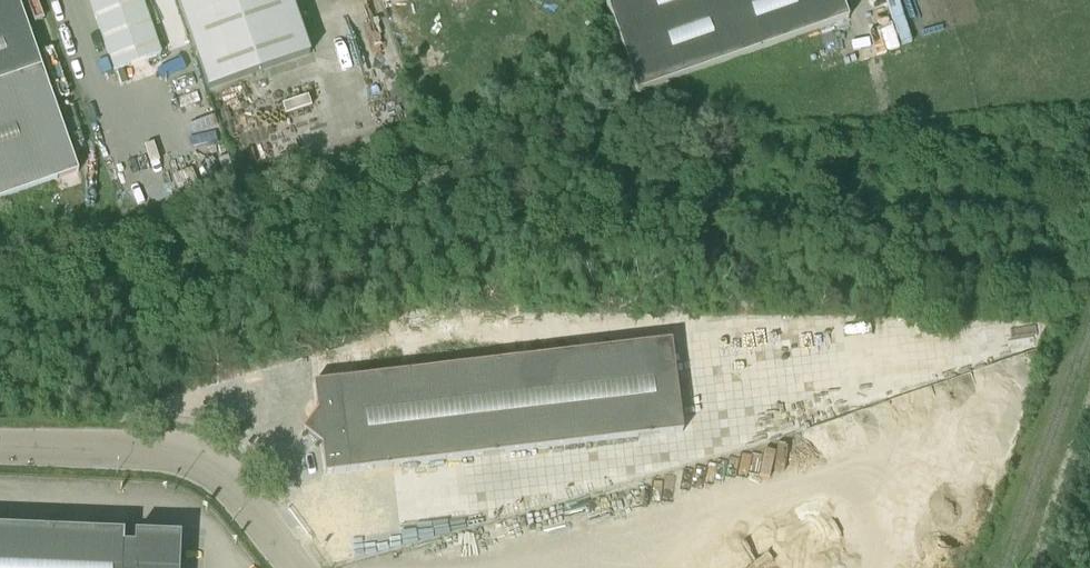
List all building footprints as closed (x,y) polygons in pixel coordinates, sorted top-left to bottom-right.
[(78,172),(18,0),(0,0),(0,199),(78,172)] [(141,0),(89,0),(93,11),(113,71),(161,54),(141,0)] [(309,54),(290,0),(176,0),(208,89),(309,54)] [(636,93),(848,19),(841,0),(604,0),(636,93)] [(325,474),(347,472),(682,432),(671,341),(313,383),(317,411),(302,430),(321,445),(325,474)] [(180,535),(134,533),(134,545),(123,545),(123,533),(0,528),(0,567),(179,567),(180,535)]
